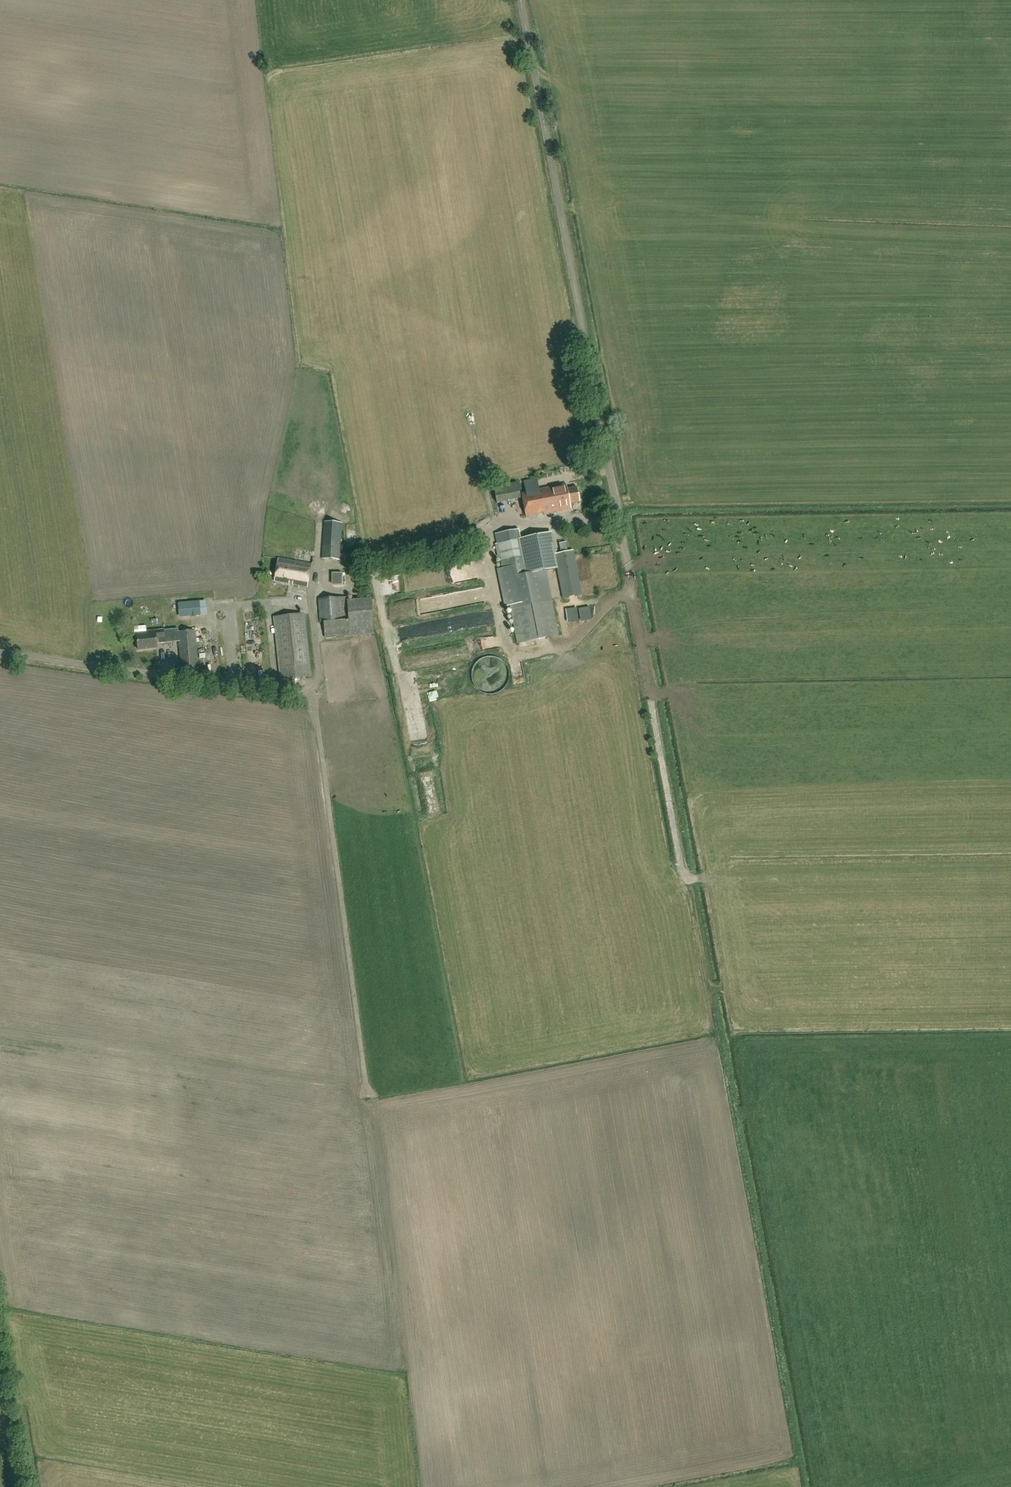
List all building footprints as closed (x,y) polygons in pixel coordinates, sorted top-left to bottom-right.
[(539,490),(537,479),(524,482),(526,492),(521,493),(526,518),(571,509),(570,504),(580,502),(577,487),(567,489),(566,484),(539,490)] [(344,543),(344,534),(341,534),(342,523),(324,521),(321,557),(339,559),(341,542),(344,543)] [(503,568),(497,569),(504,606),(511,605),(519,643),(558,635),(550,601),(544,570),(557,568),(555,553),(551,533),(521,539),(519,529),(496,534),(498,544),(501,557),(503,568)] [(563,598),(582,594),(573,550),(555,553),(557,568),(563,598)] [(311,563),(278,558),(274,581),(307,587),(311,563)] [(347,600),(347,596),(318,598),(319,622),(324,621),(325,637),(374,633),(371,598),(347,600)] [(196,617),(207,616),(205,602),(179,604),(180,618),(192,617),(192,618),(196,617)] [(279,679),(312,676),(305,613),(273,616),(279,679)] [(250,639),(260,638),(259,621),(249,621),(250,639)] [(179,640),(179,641),(182,671),(199,670),(195,631),(177,632),(177,629),(169,630),(170,641),(179,640)] [(157,643),(179,641),(179,640),(170,641),(169,630),(153,631),(153,634),(137,635),(138,650),(157,648),(157,643)] [(488,637),(476,640),(479,650),(491,647),(488,637)]
